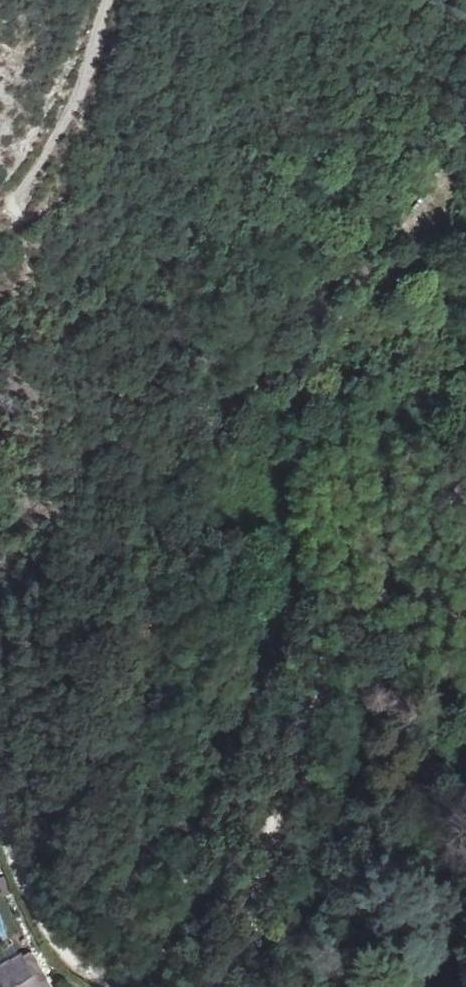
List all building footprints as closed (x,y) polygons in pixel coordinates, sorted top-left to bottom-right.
[(17,963),(0,973),(0,986),(31,986),(17,963)]
